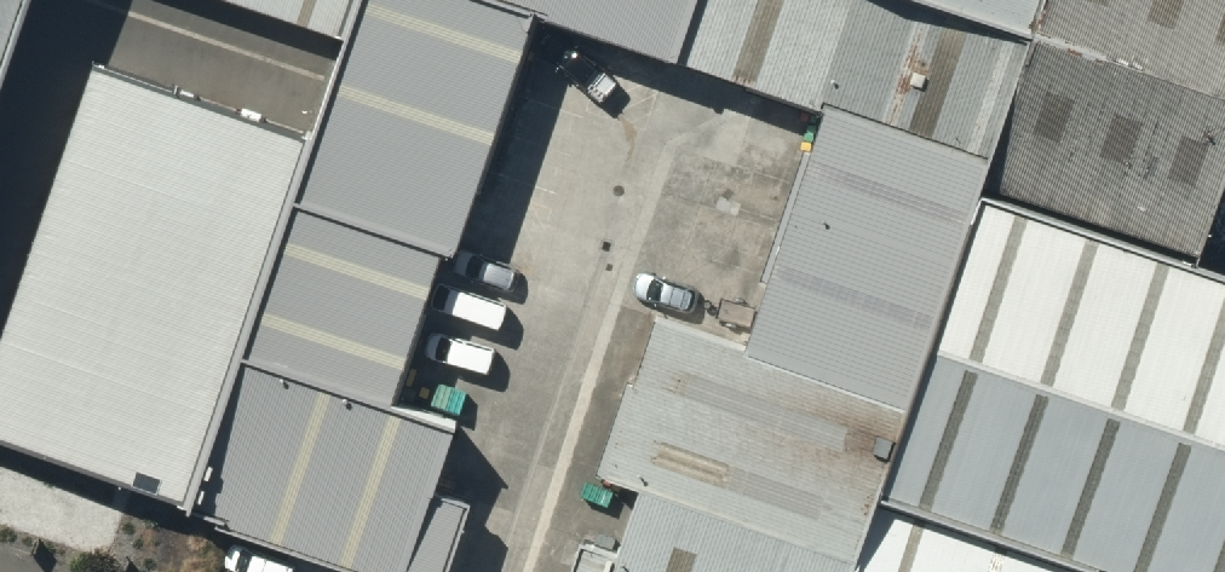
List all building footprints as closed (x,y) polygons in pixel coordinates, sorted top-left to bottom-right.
[(25,0),(0,0),(0,74),(25,0)] [(345,34),(357,0),(241,0),(345,34)] [(710,0),(476,0),(683,70),(710,0)] [(1061,0),(921,0),(1047,42),(1061,0)] [(991,212),(1196,280),(1224,208),(1224,0),(1061,0),(1047,42),(991,212)] [(94,63),(0,342),(0,438),(194,503),(317,137),(94,63)] [(991,212),(891,518),(1052,571),(1224,571),(1224,290),(1196,280),(991,212)] [(649,467),(614,571),(873,571),(882,545),(649,467)] [(891,518),(882,545),(873,571),(1052,571),(891,518)]
